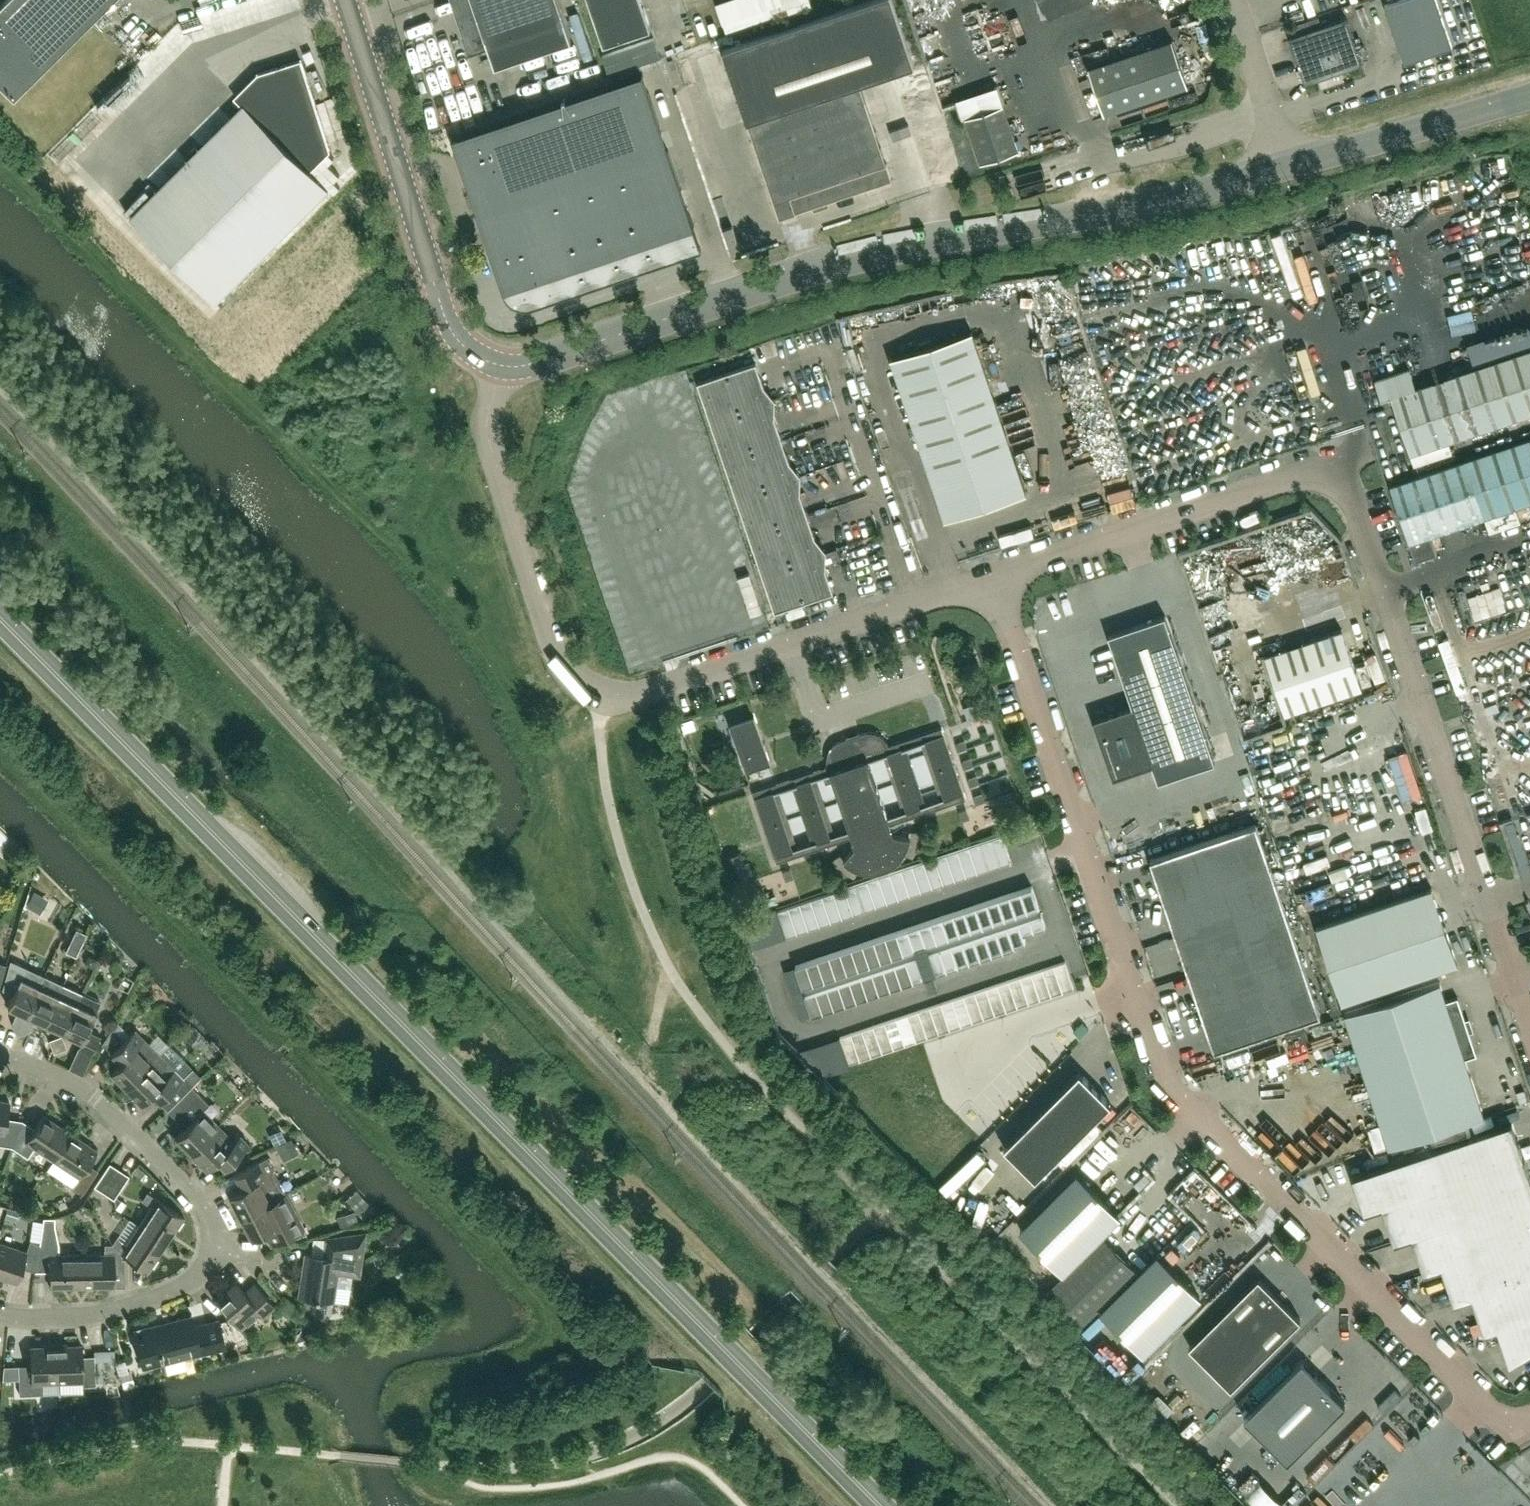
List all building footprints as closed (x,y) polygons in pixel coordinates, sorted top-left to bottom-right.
[(0,3),(0,86),(12,98),(110,0),(3,0),(0,3)] [(557,0),(472,0),(481,27),(463,33),(469,53),(488,46),(489,48),(496,70),(572,43),(565,22),(557,0)] [(641,0),(589,0),(604,44),(651,28),(641,0)] [(812,12),(809,0),(733,0),(715,4),(723,34),(812,12)] [(860,83),(914,65),(892,0),(869,0),(723,49),(780,217),(892,179),(860,83)] [(921,48),(947,41),(945,31),(947,30),(945,22),(933,25),(930,13),(934,12),(931,0),(908,0),(921,48)] [(1437,0),(1398,0),(1384,5),(1404,63),(1436,53),(1453,47),(1437,0)] [(1318,16),(1296,23),(1300,34),(1322,26),(1318,16)] [(1362,63),(1346,18),(1290,37),(1305,82),(1362,63)] [(1171,41),(1091,69),(1106,113),(1187,86),(1171,41)] [(215,302),(329,189),(310,170),(329,151),(301,60),(258,74),(236,96),(244,104),(238,109),(131,217),(215,302)] [(694,226),(643,73),(492,124),(453,138),(504,290),(556,273),(631,248),(694,226)] [(236,96),(230,101),(238,109),(244,104),(236,96)] [(1019,150),(1003,105),(965,117),(981,163),(1019,150)] [(1026,493),(972,332),(891,359),(945,519),(1026,493)] [(1416,388),(1409,369),(1375,380),(1382,399),(1391,396),(1410,453),(1529,413),(1529,349),(1416,388)] [(769,401),(756,362),(698,382),(711,420),(769,401)] [(782,439),(769,401),(711,420),(724,458),(782,439)] [(1529,501),(1529,438),(1466,460),(1390,485),(1409,542),(1416,561),(1437,554),(1431,535),(1485,517),(1516,506),(1529,501)] [(795,477),(782,439),(724,458),(736,496),(795,477)] [(1412,464),(1388,472),(1391,483),(1416,475),(1412,464)] [(808,515),(795,477),(736,496),(749,534),(808,515)] [(821,553),(808,515),(749,534),(762,572),(821,553)] [(1233,540),(1181,555),(1190,585),(1248,568),(1245,559),(1239,561),(1233,540)] [(834,591),(821,553),(762,572),(775,611),(834,591)] [(749,571),(737,575),(750,613),(761,609),(749,571)] [(692,625),(724,614),(716,591),(684,602),(692,625)] [(1095,720),(1114,776),(1152,763),(1158,781),(1215,762),(1165,615),(1108,634),(1133,708),(1095,720)] [(1342,629),(1265,655),(1285,713),(1361,688),(1342,629)] [(973,703),(964,707),(968,720),(977,717),(973,703)] [(771,764),(762,737),(754,713),(753,713),(754,716),(731,723),(730,721),(729,721),(736,743),(739,750),(746,773),(755,770),(757,769),(769,765),(771,764)] [(964,792),(942,727),(889,745),(888,743),(886,740),(884,738),(882,736),(879,734),(875,732),(871,732),(868,732),(864,732),(844,739),(843,740),(842,740),(840,740),(839,741),(838,741),(837,742),(836,743),(835,744),(834,745),(833,745),(832,746),(831,748),(830,749),(830,750),(829,751),(829,752),(828,753),(828,754),(828,756),(827,757),(827,758),(827,760),(827,761),(828,763),(828,764),(828,765),(806,773),(753,791),(777,863),(852,837),(855,844),(855,846),(845,858),(844,859),(846,861),(848,862),(851,864),(853,865),(858,867),(861,868),(864,869),(869,870),(871,870),(872,870),(873,870),(876,870),(879,869),(881,868),(884,868),(887,867),(889,865),(893,863),(895,862),(898,860),(900,858),(901,856),(903,854),(905,851),(907,847),(908,845),(909,842),(910,838),(911,835),(911,831),(910,831),(909,834),(909,837),(894,833),(891,824),(966,799),(964,792)] [(769,765),(757,769),(759,777),(772,773),(769,765)] [(1424,805),(1413,809),(1422,832),(1432,829),(1424,805)] [(1215,1049),(1320,1014),(1256,822),(1150,858),(1215,1049)] [(1003,835),(777,911),(786,938),(1012,862),(1003,835)] [(750,879),(741,852),(725,857),(734,885),(750,879)] [(1032,886),(796,965),(803,988),(1040,908),(1032,886)] [(1457,963),(1432,888),(1316,927),(1342,1002),(1457,963)] [(33,889),(25,903),(37,909),(45,895),(33,889)] [(1040,908),(803,988),(805,992),(917,954),(928,950),(1041,912),(1040,908)] [(1041,912),(928,950),(936,973),(1015,947),(1015,945),(1026,941),(1023,933),(1046,926),(1041,912)] [(76,955),(87,932),(77,927),(66,950),(76,955)] [(917,954),(805,992),(812,1015),(925,977),(917,954)] [(88,957),(86,963),(94,966),(97,958),(92,955),(88,957)] [(12,1023),(25,1018),(26,1014),(44,975),(10,959),(2,989),(13,994),(7,1005),(18,1011),(12,1023)] [(1068,961),(840,1037),(849,1063),(1077,987),(1068,961)] [(25,1018),(27,1024),(29,1031),(35,1018),(45,1023),(63,984),(44,975),(26,1014),(25,1018)] [(1477,1054),(1469,1032),(1465,1019),(1458,997),(1446,1001),(1440,982),(1345,1014),(1389,1147),(1484,1115),(1465,1058),(1477,1054)] [(63,1032),(82,992),(63,984),(45,1023),(63,1032)] [(100,1036),(87,1030),(101,1001),(82,992),(63,1032),(82,1040),(78,1049),(91,1055),(100,1036)] [(27,1024),(25,1018),(12,1023),(14,1029),(27,1024)] [(1081,1022),(1073,1031),(1080,1038),(1089,1029),(1081,1022)] [(17,1035),(29,1031),(27,1024),(14,1029),(17,1035)] [(102,1043),(111,1052),(111,1053),(120,1062),(110,1071),(126,1087),(159,1054),(135,1029),(124,1039),(112,1027),(102,1043)] [(49,1040),(51,1046),(64,1041),(62,1035),(49,1040)] [(66,1048),(64,1041),(51,1046),(54,1052),(66,1048)] [(174,1069),(159,1054),(126,1087),(141,1102),(150,1093),(167,1110),(194,1083),(186,1075),(183,1078),(174,1069)] [(1111,1104),(1079,1072),(1004,1148),(1036,1179),(1111,1104)] [(218,1125),(203,1110),(209,1104),(191,1087),(168,1110),(185,1128),(175,1137),(191,1152),(218,1125)] [(1524,1087),(1516,1090),(1521,1103),(1529,1100),(1524,1087)] [(0,1100),(0,1145),(2,1145),(11,1149),(22,1120),(7,1118),(10,1102),(0,1100)] [(53,1160),(70,1133),(44,1115),(35,1129),(22,1120),(11,1149),(28,1157),(34,1148),(53,1160)] [(1381,1207),(1394,1243),(1411,1237),(1424,1273),(1441,1267),(1453,1303),(1471,1297),(1483,1333),(1496,1328),(1509,1364),(1529,1352),(1529,1174),(1512,1121),(1351,1175),(1364,1213),(1381,1207)] [(224,1167),(248,1144),(239,1135),(233,1141),(218,1125),(191,1152),(206,1168),(216,1159),(224,1167)] [(275,1144),(286,1138),(281,1129),(271,1135),(275,1144)] [(82,1193),(97,1170),(88,1164),(97,1150),(70,1133),(53,1160),(79,1177),(73,1187),(82,1193)] [(285,1193),(266,1157),(234,1174),(241,1188),(228,1194),(239,1216),(285,1193)] [(94,1186),(104,1193),(119,1169),(109,1163),(94,1186)] [(129,1176),(119,1169),(104,1193),(113,1199),(129,1176)] [(1077,1173),(1020,1229),(1063,1272),(1119,1216),(1077,1173)] [(184,1217),(147,1193),(142,1200),(151,1206),(139,1225),(166,1243),(184,1217)] [(306,1233),(296,1214),(285,1193),(239,1216),(250,1238),(264,1231),(271,1246),(306,1233)] [(366,1200),(356,1210),(367,1222),(378,1212),(366,1200)] [(16,1221),(19,1211),(7,1207),(4,1217),(16,1221)] [(353,1210),(337,1214),(341,1227),(357,1223),(353,1210)] [(82,1287),(81,1254),(58,1255),(58,1243),(54,1224),(54,1217),(42,1217),(39,1243),(35,1271),(49,1271),(50,1287),(82,1287)] [(125,1286),(124,1259),(122,1259),(122,1256),(123,1253),(149,1270),(166,1243),(139,1225),(127,1244),(116,1237),(112,1244),(104,1244),(104,1254),(81,1254),(82,1287),(125,1286)] [(358,1275),(364,1233),(326,1238),(323,1256),(305,1254),(299,1295),(331,1300),(336,1271),(358,1275)] [(394,1236),(384,1243),(394,1254),(403,1247),(394,1236)] [(1081,1326),(1137,1270),(1103,1236),(1047,1292),(1081,1326)] [(39,1243),(30,1241),(26,1251),(0,1243),(0,1277),(17,1282),(22,1267),(35,1271),(39,1243)] [(1158,1254),(1101,1310),(1143,1353),(1200,1297),(1158,1254)] [(1259,1276),(1189,1345),(1231,1387),(1301,1318),(1259,1276)] [(264,1316),(275,1306),(255,1283),(244,1292),(234,1280),(215,1298),(239,1326),(259,1309),(264,1316)] [(225,1346),(218,1320),(194,1326),(192,1316),(142,1329),(144,1339),(136,1341),(143,1367),(164,1361),(163,1357),(196,1349),(197,1353),(225,1346)] [(596,1337),(592,1323),(578,1327),(581,1341),(596,1337)] [(96,1385),(94,1355),(82,1356),(81,1344),(56,1345),(57,1381),(83,1380),(83,1385),(96,1385)] [(57,1381),(56,1345),(30,1346),(31,1365),(18,1365),(19,1395),(43,1394),(42,1382),(57,1381)] [(124,1359),(115,1362),(118,1374),(128,1371),(124,1359)] [(1244,1418),(1288,1462),(1346,1404),(1302,1360),(1244,1418)]
